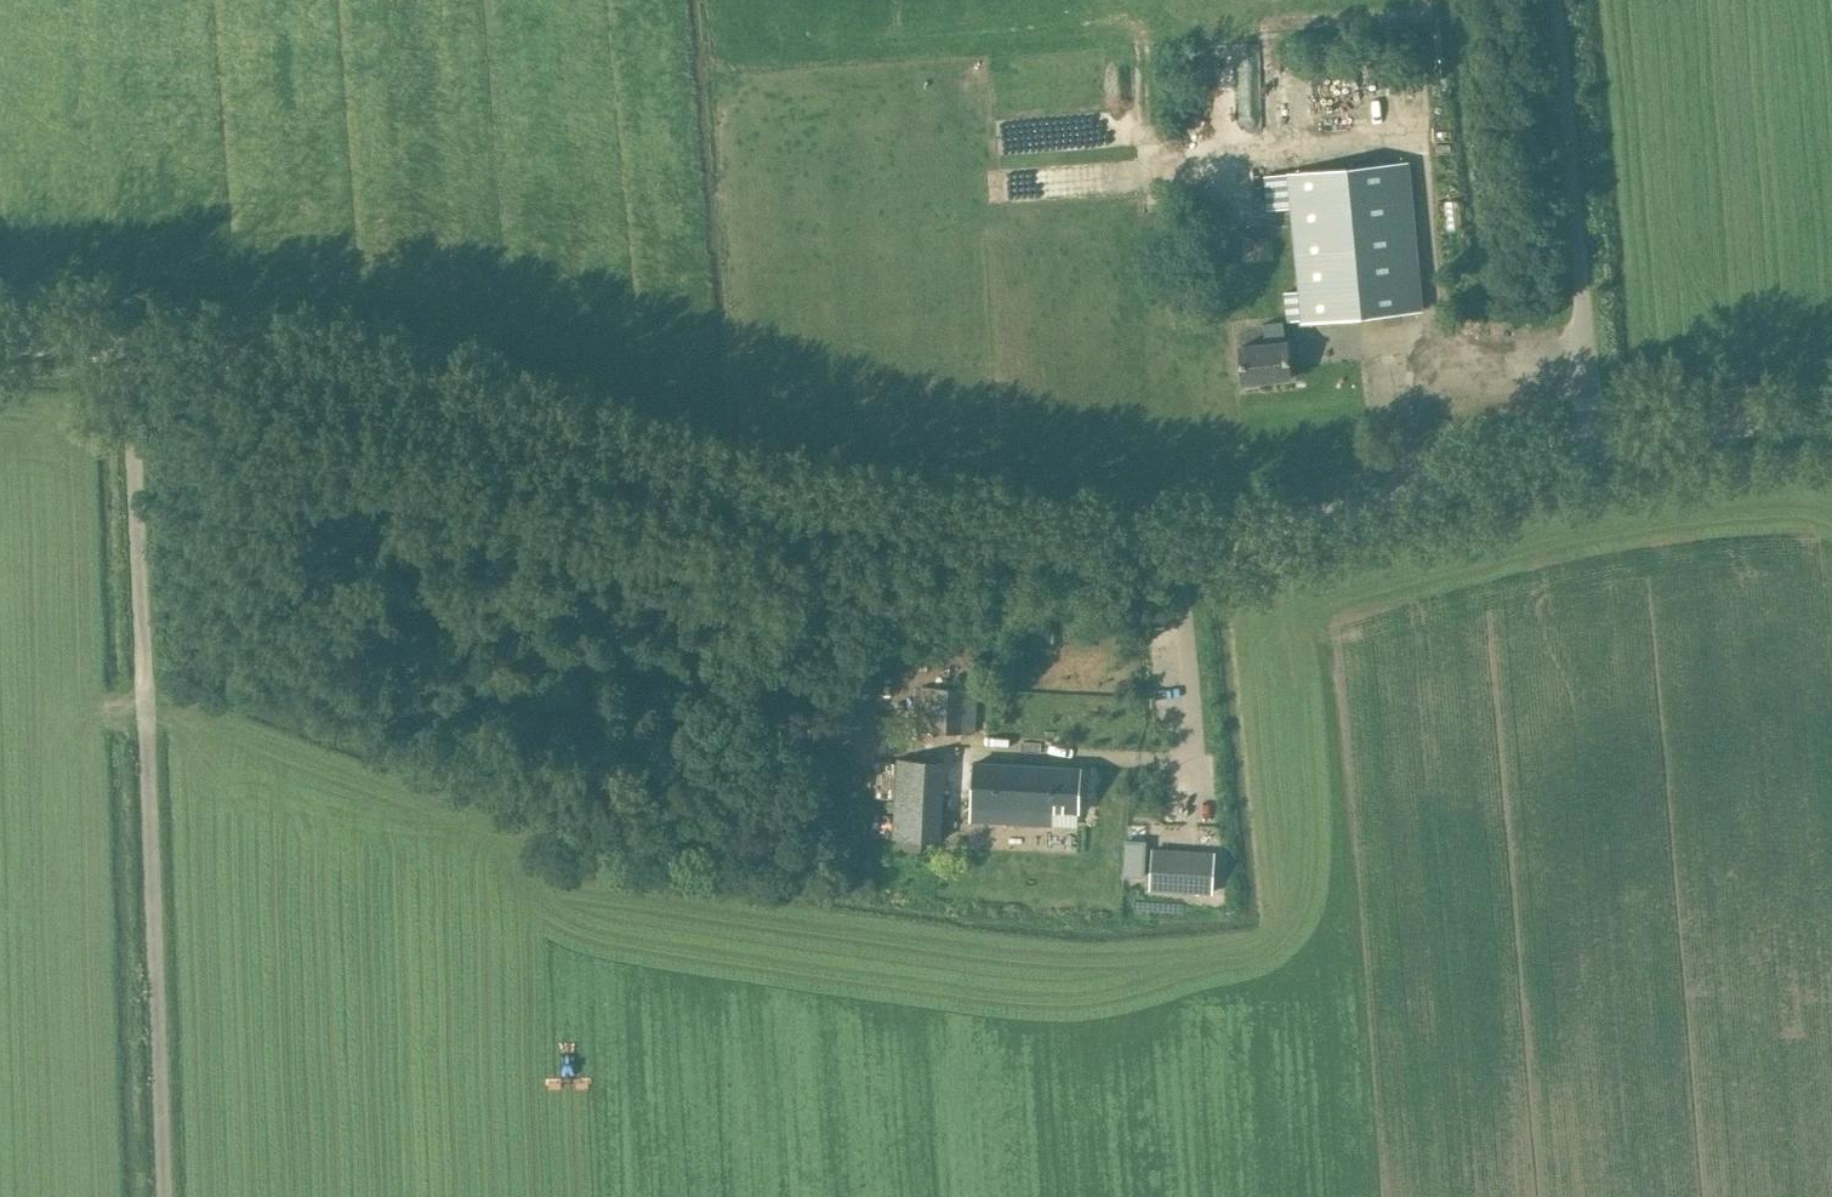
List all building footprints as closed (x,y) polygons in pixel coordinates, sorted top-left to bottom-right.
[(1242,130),(1264,127),(1258,90),(1236,94),(1242,130)] [(1287,322),(1300,321),(1301,323),(1423,311),(1409,162),(1264,176),(1268,210),(1290,208),(1298,291),(1284,292),(1287,322)] [(1263,323),(1266,343),(1240,346),(1243,383),(1290,378),(1286,341),(1284,321),(1263,323)] [(960,733),(962,689),(922,687),(919,731),(960,733)] [(897,852),(923,853),(923,840),(942,841),(943,810),(946,761),(897,758),(896,799),(894,838),(897,838),(897,852)] [(975,763),(972,821),(1050,825),(1051,811),(1078,813),(1080,768),(975,763)] [(1217,854),(1156,850),(1154,890),(1215,893),(1217,854)]
